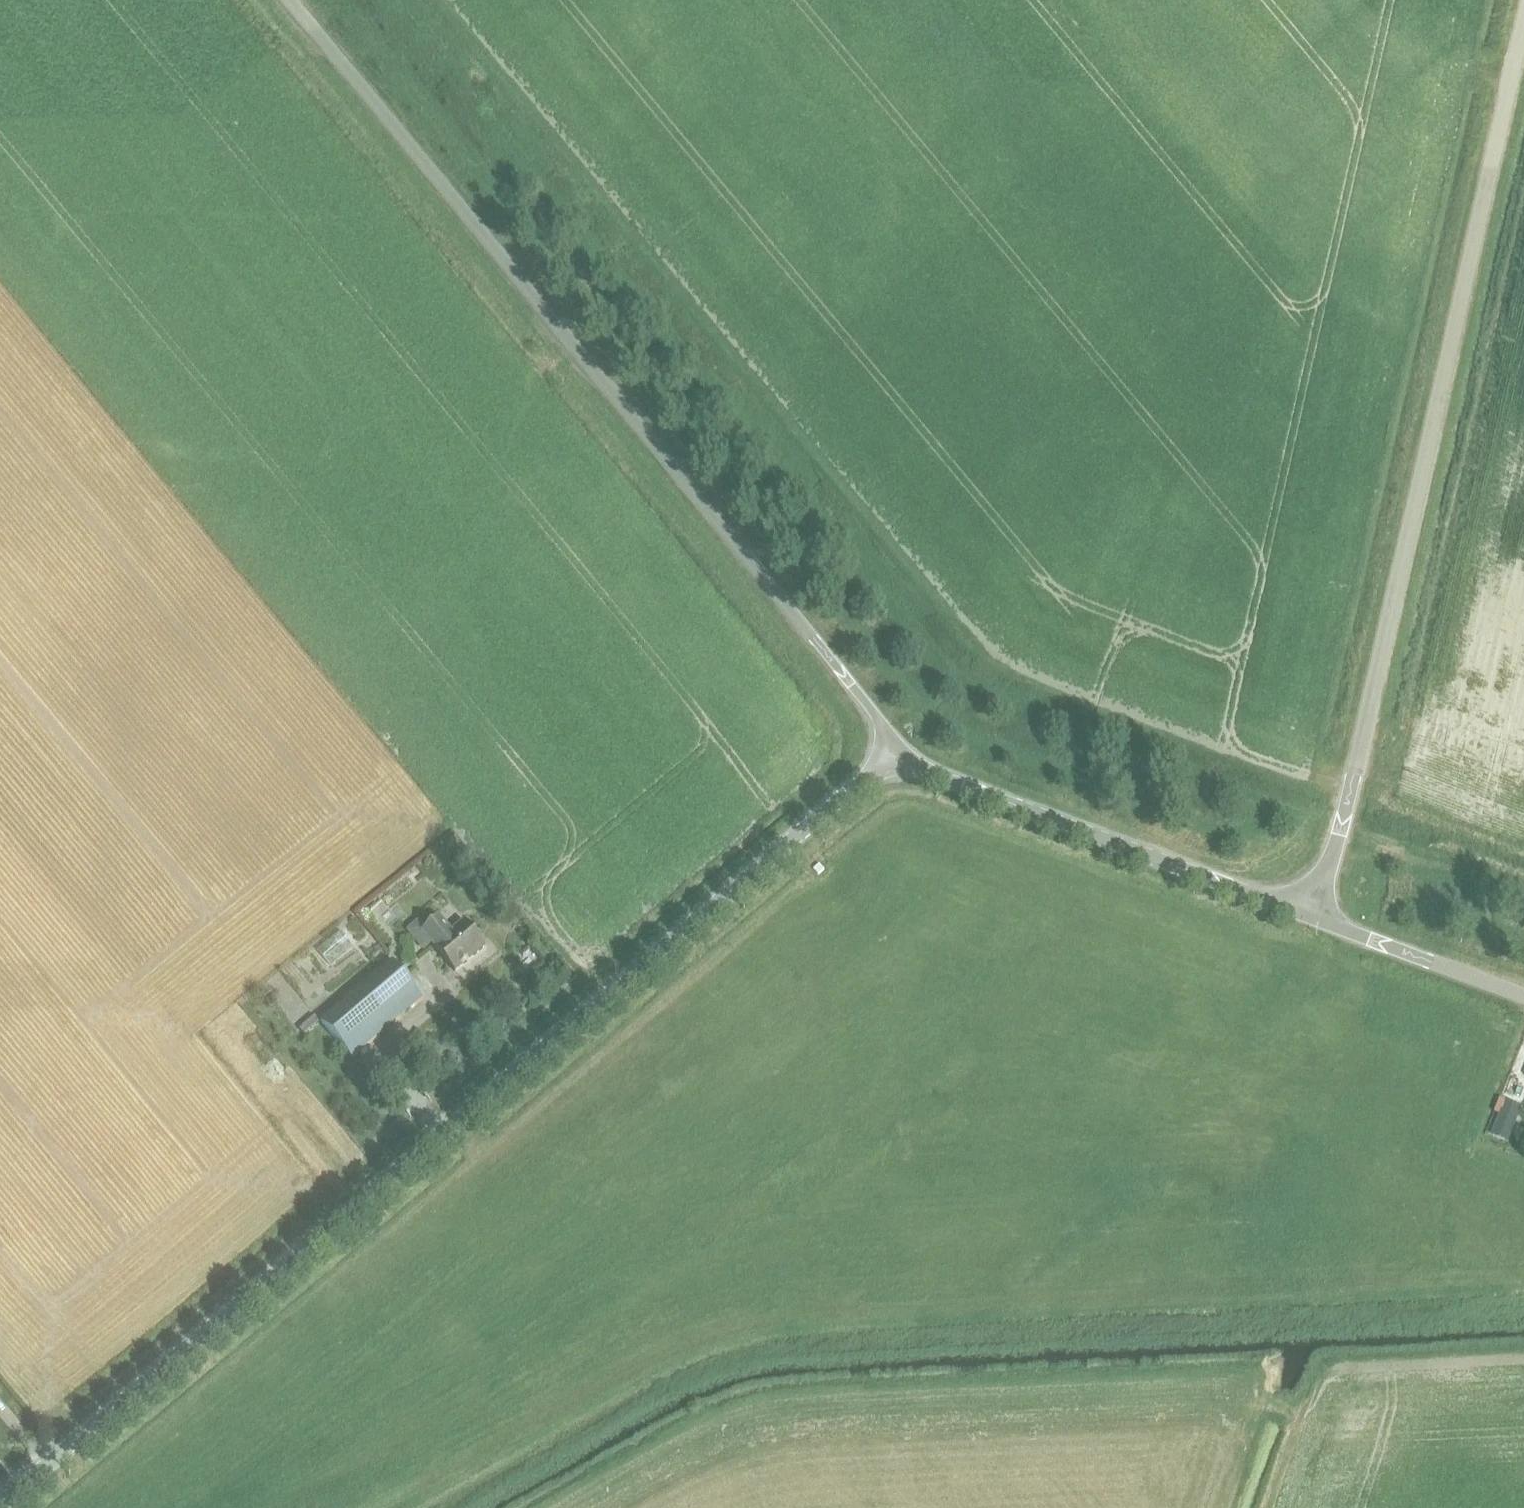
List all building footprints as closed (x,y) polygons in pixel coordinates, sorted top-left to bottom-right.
[(819,878),(826,872),(822,866),(814,872),(819,878)] [(423,934),(433,945),(456,973),(487,947),(466,922),(452,934),(439,920),(423,934)] [(526,955),(529,969),(543,966),(539,952),(526,955)] [(394,961),(321,1022),(353,1059),(390,1028),(424,1000),(408,980),(394,961)] [(1522,1108),(1501,1099),(1495,1113),(1516,1122),(1522,1108)]
